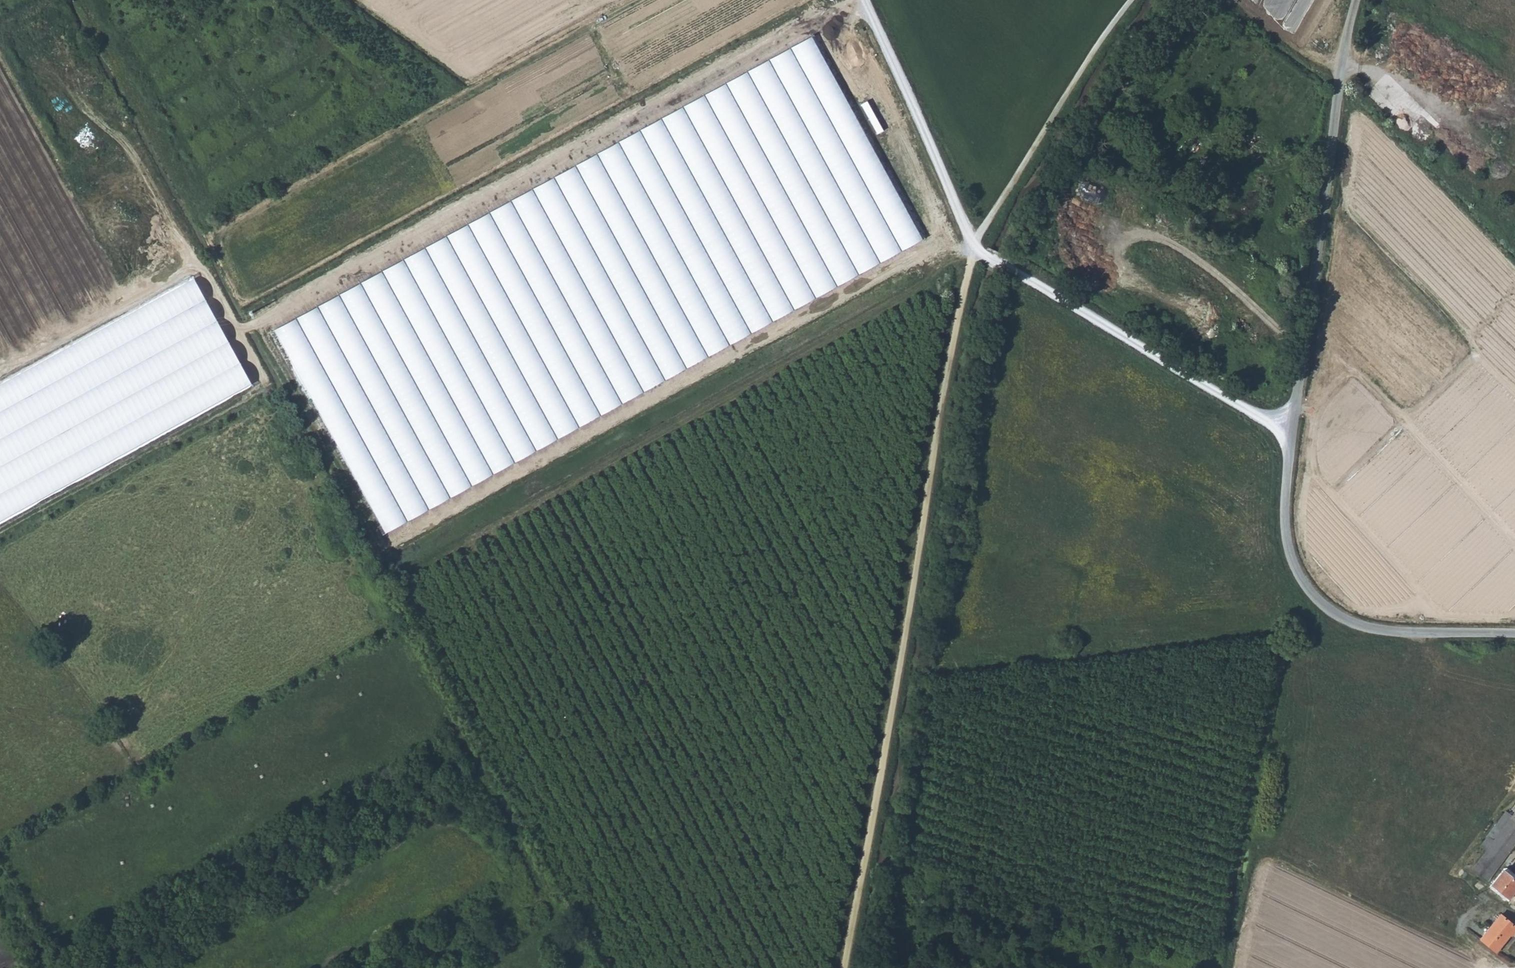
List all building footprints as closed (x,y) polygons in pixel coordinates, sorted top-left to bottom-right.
[(192,278),(0,385),(0,528),(258,389),(192,278)] [(1486,849),(1480,857),(1495,869),(1502,860),(1500,859),(1507,851),(1508,852),(1514,843),(1514,819),(1514,820),(1510,817),(1494,838),(1488,834),(1480,844),(1486,849)] [(1495,869),(1480,857),(1471,869),(1486,880),(1495,869)] [(1509,878),(1497,892),(1507,900),(1512,893),(1514,890),(1514,883),(1509,878)] [(1499,915),(1486,931),(1501,943),(1514,926),(1499,915)]
